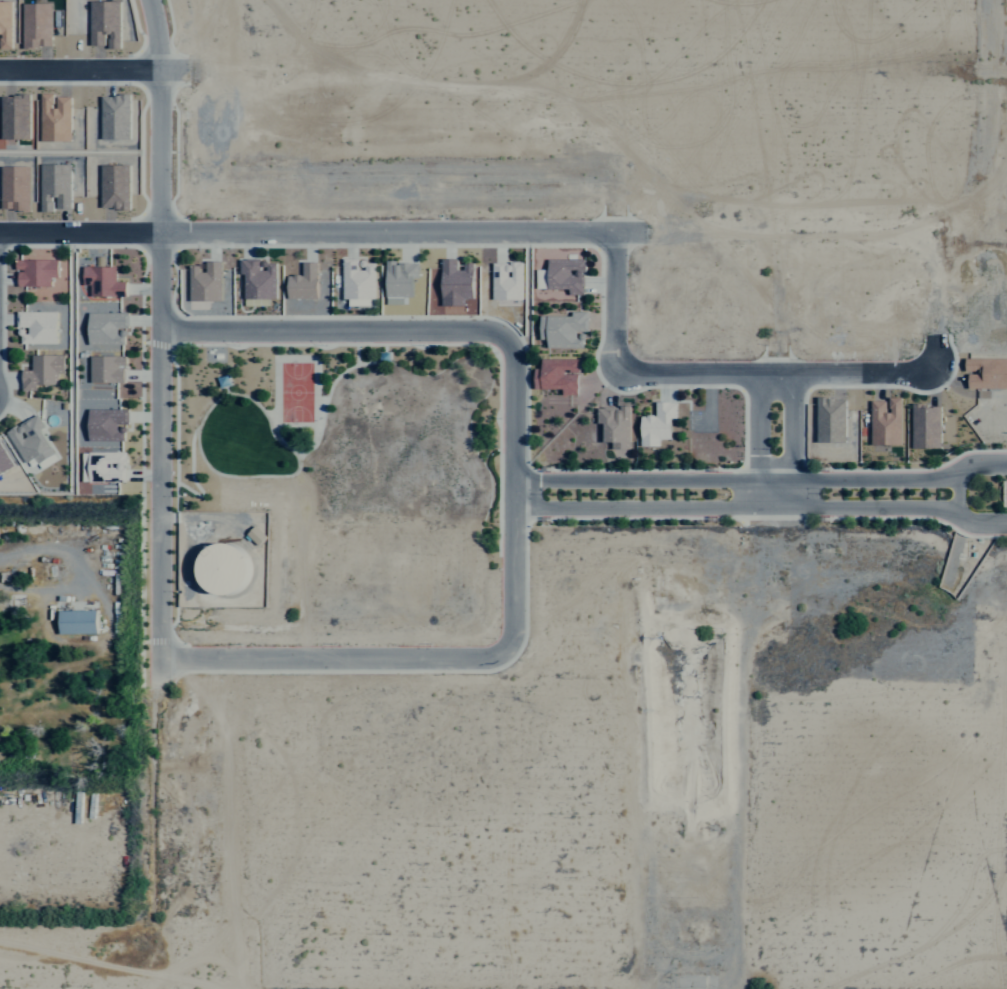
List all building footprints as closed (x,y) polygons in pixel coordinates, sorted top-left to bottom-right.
[(17,259),(17,270),(19,270),(19,286),(52,285),(52,277),(59,276),(59,258),(17,259)] [(443,305),(466,305),(466,297),(475,297),(474,262),(460,262),(460,258),(443,258),(443,305)] [(570,288),(570,293),(585,293),(585,258),(549,258),(549,268),(538,268),(538,288),(570,288)] [(221,261),(203,261),(204,265),(189,265),(190,300),(222,300),(221,261)] [(318,261),(302,262),(303,274),(287,275),(288,298),(319,297),(318,261)] [(387,262),(388,303),(404,303),(404,295),(415,295),(414,277),(419,277),(419,261),(387,262)] [(523,298),(523,262),(493,262),(493,299),(523,298)] [(127,295),(127,281),(116,281),(116,265),(85,266),(85,285),(91,285),(91,295),(127,295)] [(58,310),(18,311),(18,328),(20,328),(20,343),(59,342),(58,310)] [(129,312),(90,312),(90,343),(125,343),(125,334),(118,334),(118,327),(129,328),(129,312)] [(65,355),(32,354),(32,369),(22,369),(22,389),(37,389),(37,383),(58,384),(58,373),(65,373),(65,355)] [(126,382),(126,355),(90,355),(90,382),(126,382)] [(580,371),(580,358),(542,358),(542,367),(536,367),(535,388),(564,388),(564,393),(579,393),(579,373),(566,373),(566,371),(580,371)] [(898,444),(898,430),(895,430),(895,400),(868,400),(869,445),(898,444)] [(637,446),(657,445),(656,439),(667,439),(666,418),(673,418),(673,402),(652,402),(652,415),(637,415),(637,446)] [(627,406),(594,406),(594,423),(599,423),(599,442),(613,442),(613,449),(626,449),(627,406)] [(910,448),(935,448),(934,406),(909,407),(910,448)] [(127,408),(90,409),(90,439),(128,438),(127,408)] [(7,431),(26,463),(35,458),(40,467),(58,457),(41,429),(45,426),(37,413),(7,431)] [(15,466),(0,441),(0,474),(15,466)] [(126,481),(126,451),(83,452),(83,481),(126,481)] [(247,533),(259,545),(268,536),(255,525),(247,533)] [(201,592),(254,591),(253,544),(208,544),(209,561),(200,561),(201,592)] [(61,633),(99,633),(99,610),(61,610),(61,633)]
